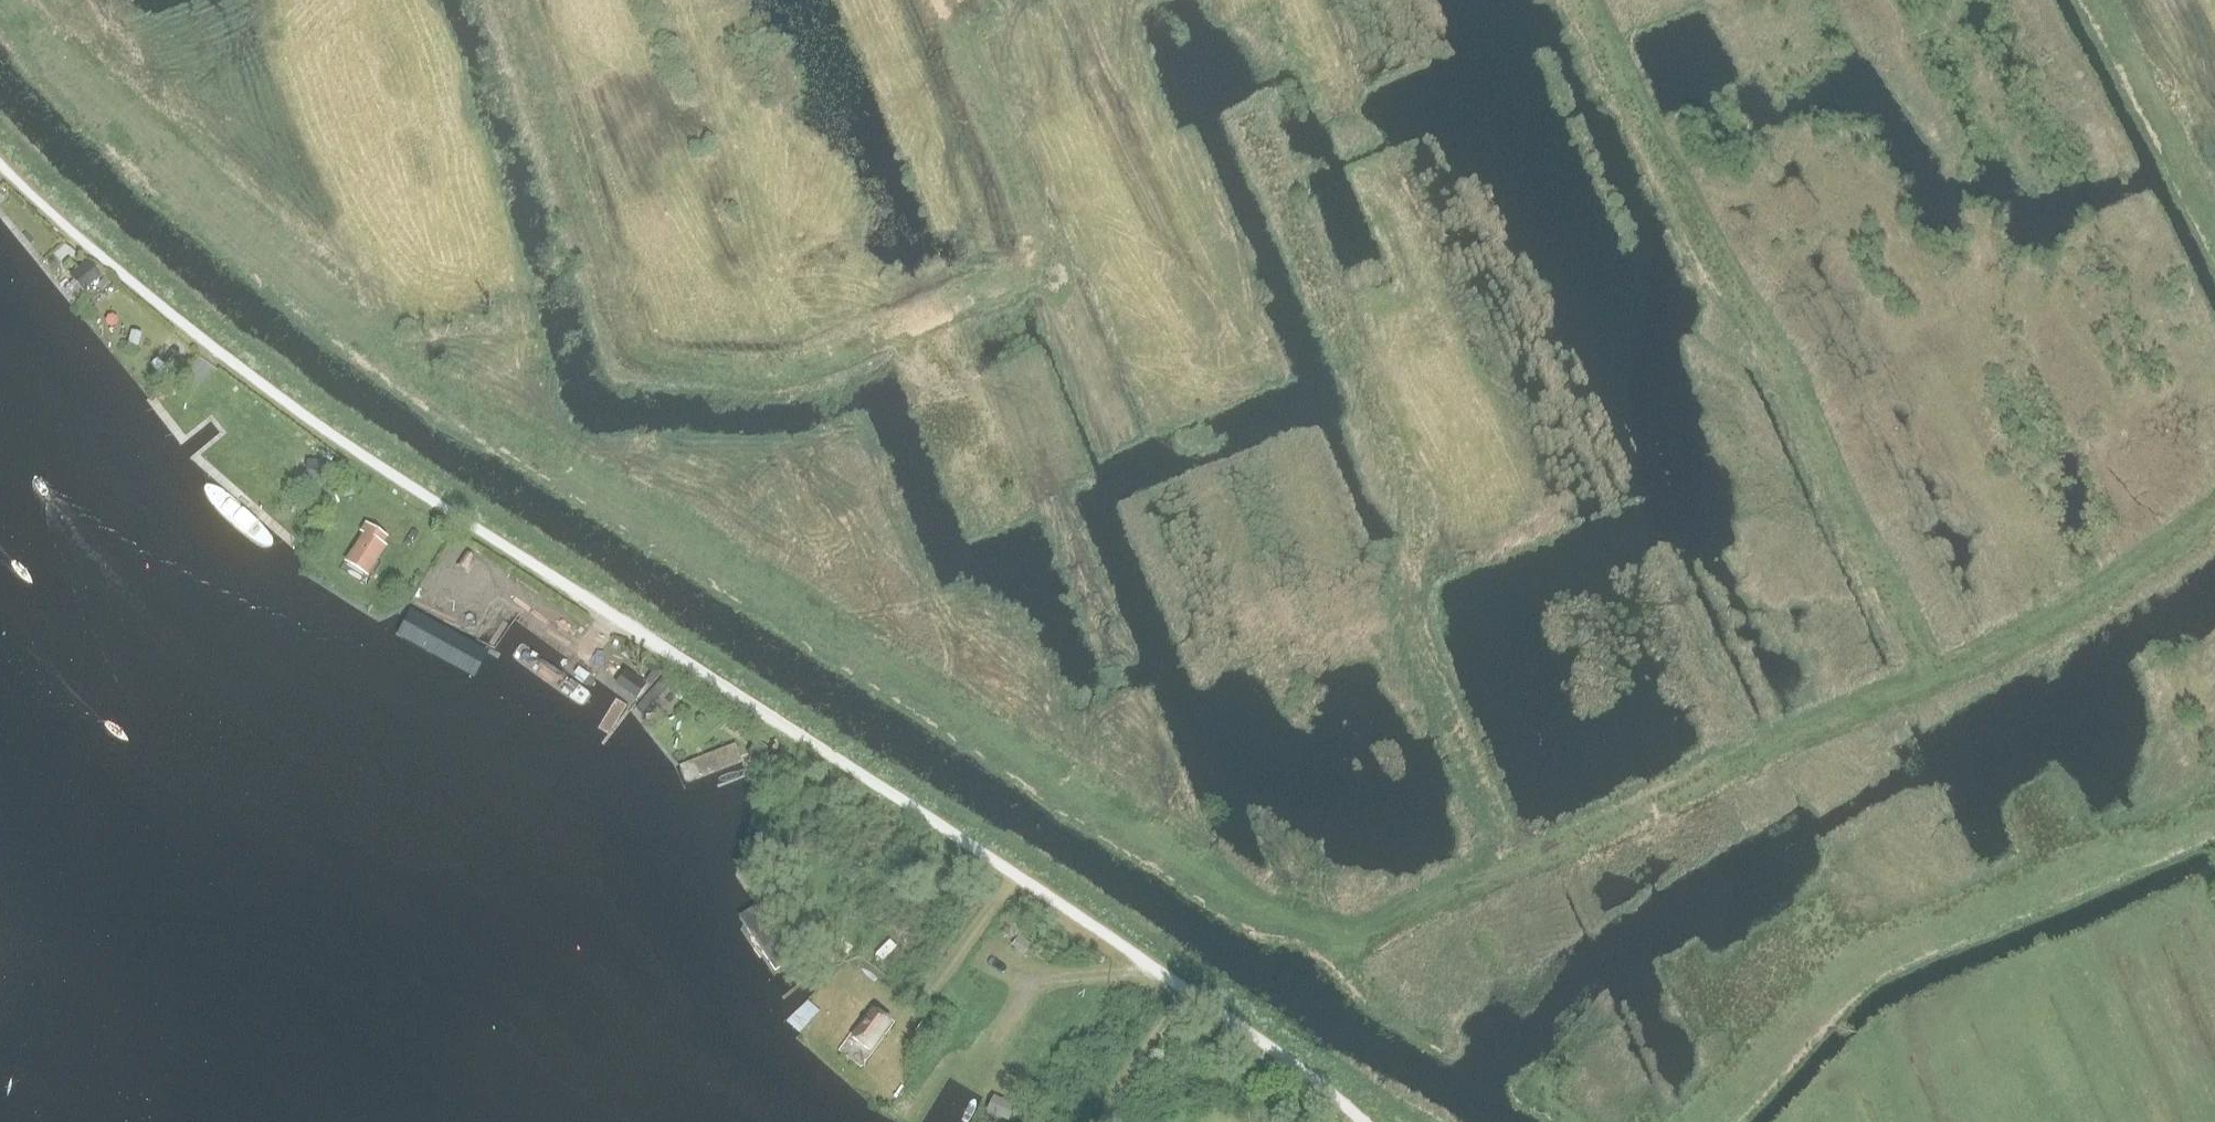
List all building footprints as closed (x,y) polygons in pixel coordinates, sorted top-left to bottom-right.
[(104,277),(90,260),(69,276),(83,294),(104,277)] [(103,295),(113,284),(106,277),(95,288),(98,291),(103,295)] [(93,304),(103,295),(98,291),(89,300),(93,304)] [(142,334),(132,331),(128,345),(138,348),(142,334)] [(308,462),(307,484),(320,484),(321,463),(308,462)] [(340,487),(343,500),(355,497),(352,484),(340,487)] [(388,539),(366,524),(360,533),(363,535),(344,563),(368,578),(387,549),(384,546),(388,539)] [(466,553),(457,566),(467,573),(476,559),(466,553)] [(499,644),(570,695),(587,672),(517,620),(499,644)] [(638,696),(645,685),(624,671),(617,682),(638,696)] [(664,675),(635,707),(642,713),(672,681),(664,675)] [(768,749),(757,741),(748,753),(759,762),(768,749)] [(740,744),(682,764),(688,783),(747,762),(740,744)] [(754,909),(732,922),(783,999),(804,983),(754,909)] [(1023,940),(1018,947),(1025,952),(1031,945),(1023,940)] [(807,1001),(788,1021),(800,1033),(820,1012),(807,1001)] [(887,1026),(869,1013),(850,1039),(867,1052),(887,1026)] [(934,1030),(923,1022),(918,1029),(929,1037),(934,1030)] [(1011,1113),(1014,1114),(1015,1110),(1013,1109),(1014,1108),(993,1099),(988,1111),(1008,1120),(1011,1113)]
